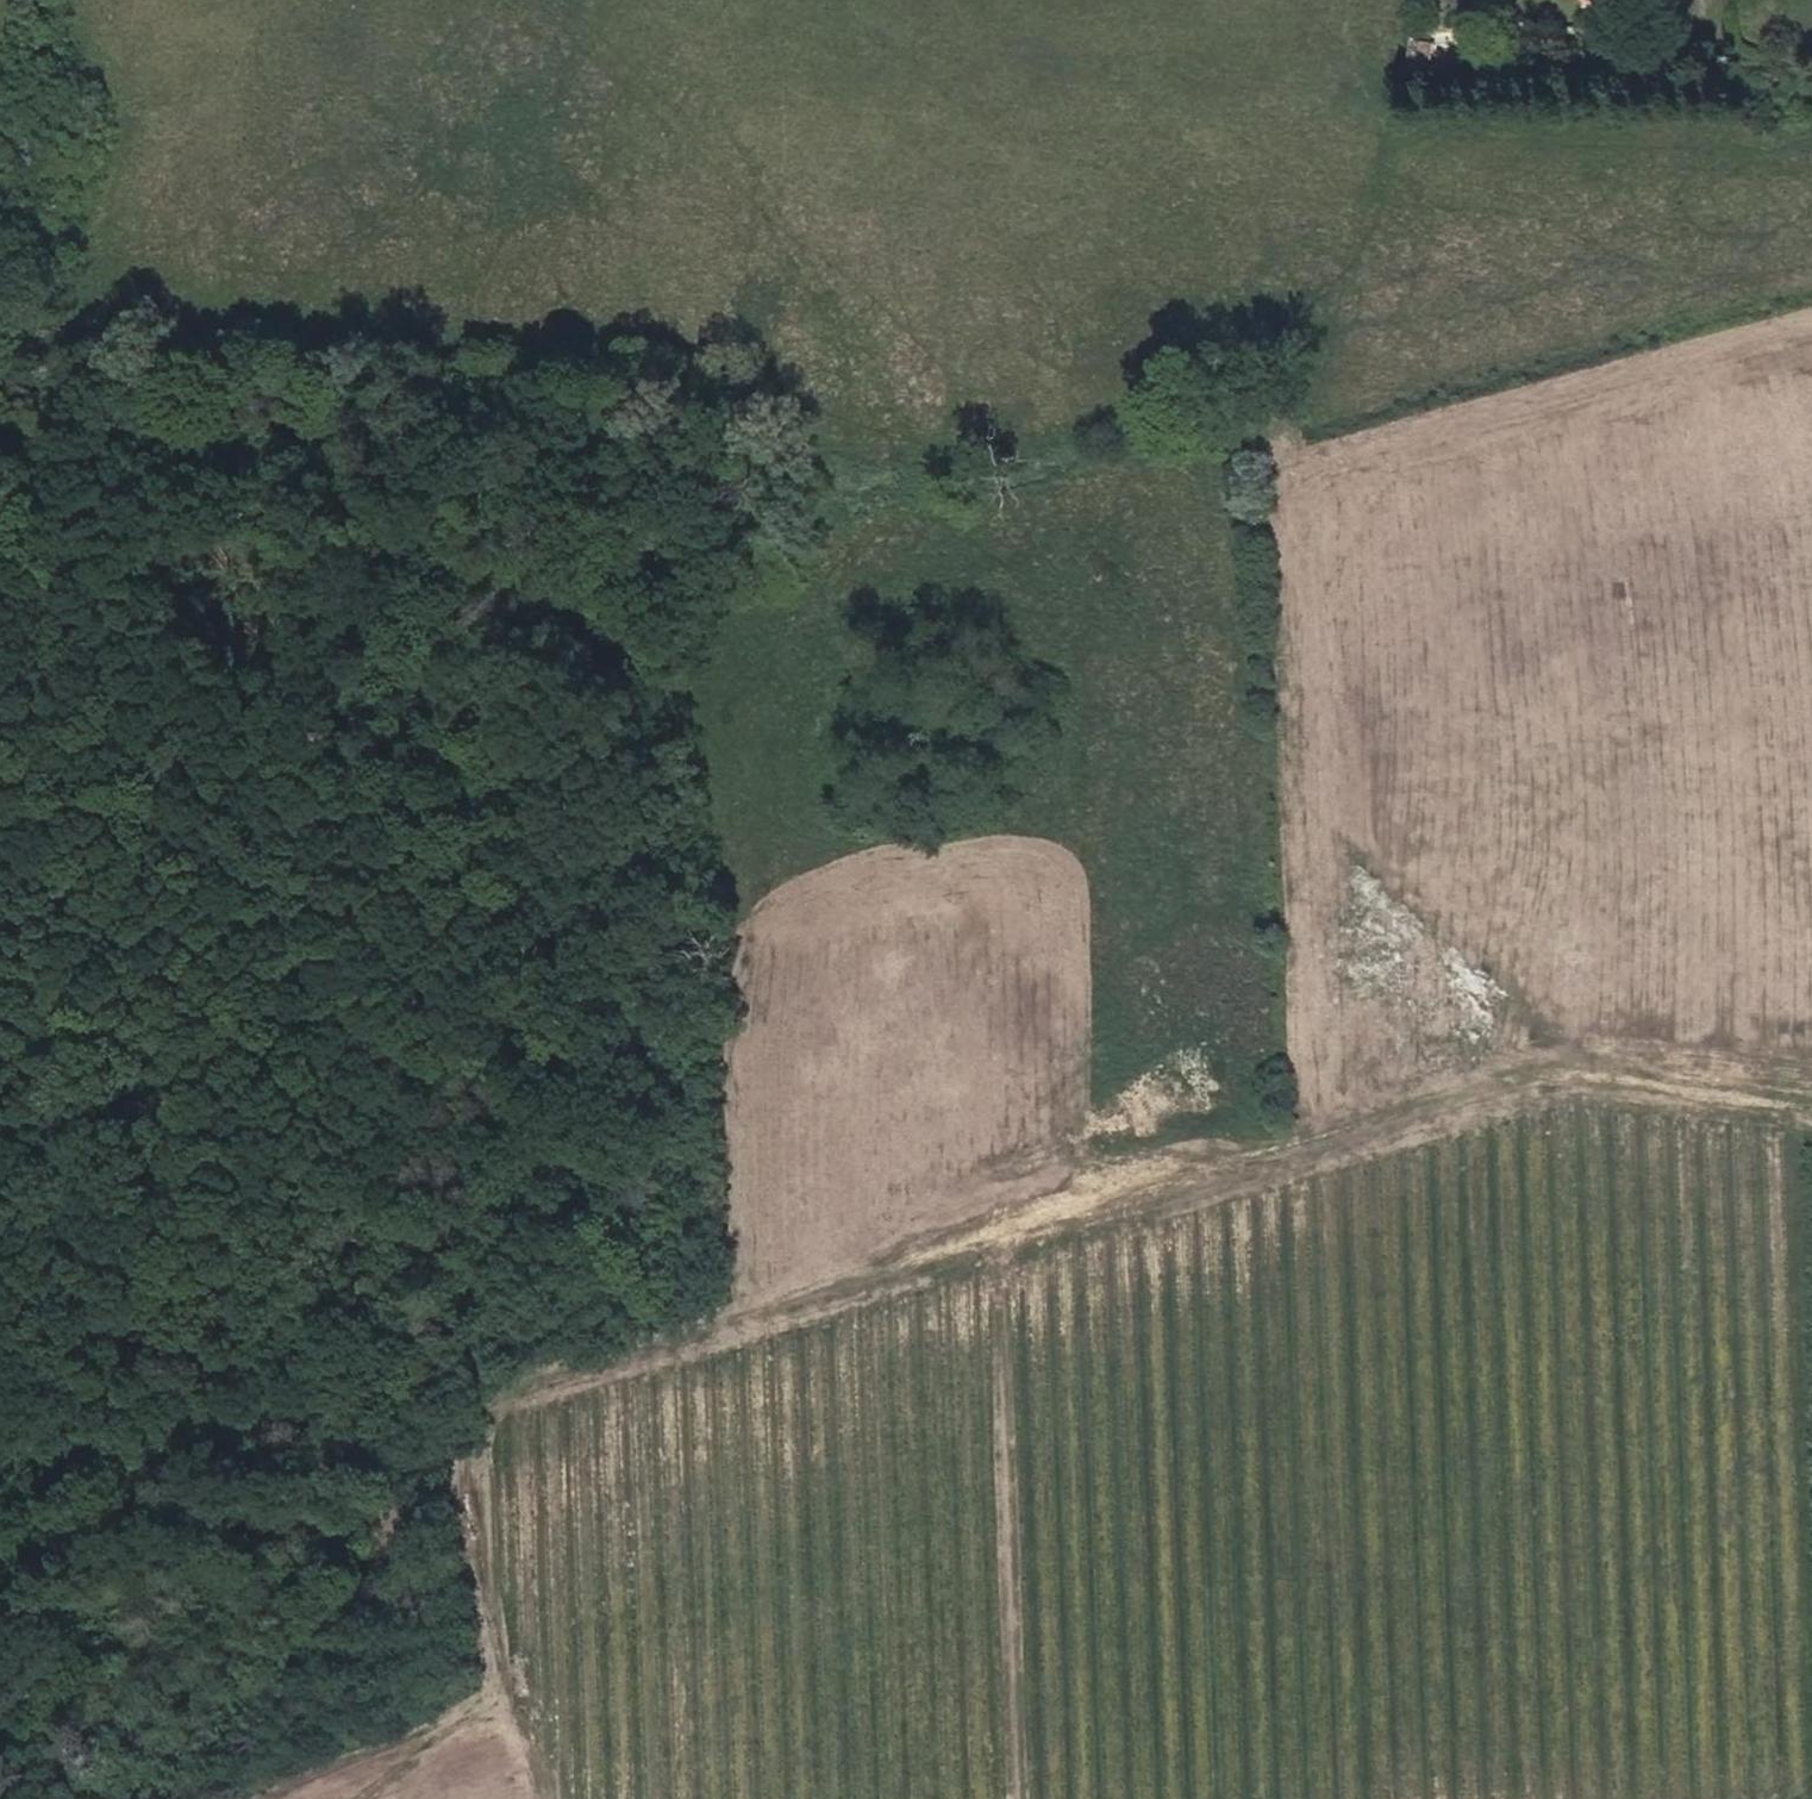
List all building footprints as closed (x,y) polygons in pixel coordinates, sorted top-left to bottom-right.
[(1598,9),(1607,0),(1588,0),(1598,9)]
